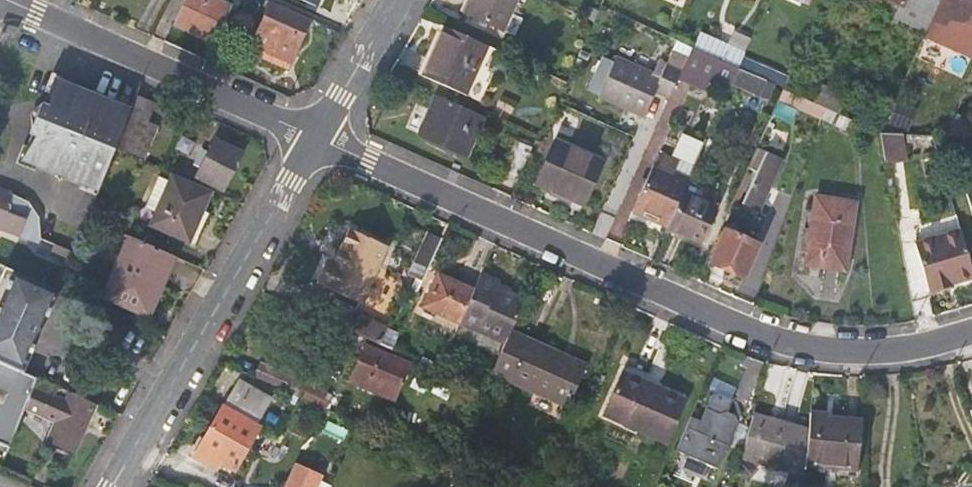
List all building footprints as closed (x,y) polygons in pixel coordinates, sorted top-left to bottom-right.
[(214,40),(231,3),(223,0),(186,0),(176,24),(214,40)] [(518,0),(471,0),(465,12),(504,29),(518,0)] [(928,31),(933,20),(942,0),(892,0),(901,4),(896,18),(928,31)] [(933,20),(971,38),(971,0),(942,0),(933,20)] [(308,22),(271,4),(252,47),(265,52),(262,58),(280,66),(282,60),(289,64),(308,22)] [(612,14),(604,11),(598,25),(606,27),(612,14)] [(474,96),(496,48),(447,26),(425,74),(474,96)] [(719,41),(712,55),(740,68),(746,53),(719,41)] [(658,91),(671,97),(683,69),(689,58),(674,51),(668,62),(659,59),(653,72),(619,56),(600,95),(646,116),(658,91)] [(694,82),(704,58),(693,53),(681,76),(694,82)] [(604,55),(589,87),(599,92),(615,60),(604,55)] [(716,67),(707,63),(698,84),(706,88),(716,67)] [(760,65),(756,74),(768,80),(770,81),(775,72),(760,65)] [(756,74),(740,68),(734,81),(762,94),(768,80),(756,74)] [(25,162),(99,191),(117,146),(132,109),(58,79),(48,105),(45,104),(35,128),(38,129),(25,162)] [(770,81),(768,80),(762,94),(771,98),(778,85),(770,81)] [(805,97),(786,88),(781,99),(801,107),(805,97)] [(842,109),(847,97),(826,88),(821,100),(842,109)] [(469,156),(487,115),(438,94),(420,134),(469,156)] [(153,105),(136,97),(132,109),(117,146),(144,157),(158,126),(147,121),(153,105)] [(830,108),(805,97),(801,107),(825,119),(830,108)] [(847,128),(852,118),(830,108),(825,119),(847,128)] [(858,121),(852,118),(847,128),(854,131),(858,121)] [(954,120),(948,135),(971,136),(971,120),(954,120)] [(690,179),(709,138),(692,130),(684,135),(682,134),(673,158),(680,160),(675,172),(655,163),(634,211),(669,226),(685,191),(690,179)] [(906,155),(902,133),(883,133),(881,132),(886,159),(906,155)] [(534,143),(521,137),(506,171),(519,177),(534,143)] [(242,152),(217,139),(209,152),(200,147),(193,163),(201,167),(197,177),(223,190),(242,152)] [(604,160),(557,139),(537,184),(550,190),(548,195),(557,200),(559,194),(585,205),(604,160)] [(750,167),(759,171),(745,203),(761,211),(784,159),(759,148),(750,167)] [(673,158),(660,152),(655,163),(675,172),(680,160),(673,158)] [(211,191),(174,175),(171,183),(157,214),(152,226),(196,245),(210,214),(202,210),(211,191)] [(157,214),(171,183),(157,177),(144,208),(157,214)] [(714,189),(690,179),(685,191),(669,226),(668,228),(702,243),(719,206),(708,201),(714,189)] [(28,201),(0,190),(0,227),(18,233),(28,201)] [(857,201),(817,195),(807,263),(847,268),(857,201)] [(390,246),(354,228),(336,265),(327,261),(317,281),(363,303),(390,246)] [(760,244),(726,228),(711,262),(746,278),(760,244)] [(965,242),(962,229),(916,242),(930,290),(971,278),(971,265),(965,242)] [(410,274),(424,281),(444,237),(430,231),(410,274)] [(149,315),(175,256),(130,236),(104,295),(149,315)] [(62,259),(71,261),(75,251),(66,248),(62,259)] [(60,293),(59,292),(4,266),(0,275),(0,360),(24,371),(60,293)] [(462,320),(508,340),(512,329),(527,297),(513,290),(501,285),(503,279),(484,270),(476,288),(462,320)] [(421,313),(457,330),(462,320),(476,288),(441,272),(421,313)] [(516,285),(503,279),(501,285),(513,290),(516,285)] [(347,327),(379,341),(385,327),(353,313),(356,306),(326,293),(321,304),(308,298),(303,307),(341,324),(347,327)] [(587,363),(512,329),(508,340),(493,372),(567,406),(587,363)] [(351,379),(395,399),(411,363),(368,344),(351,379)] [(10,448),(26,409),(35,388),(39,378),(24,371),(0,360),(0,443),(10,448)] [(256,373),(328,405),(333,393),(262,361),(256,373)] [(625,371),(606,414),(669,442),(688,400),(625,371)] [(91,417),(97,405),(70,392),(66,399),(57,394),(60,388),(39,378),(35,388),(26,409),(57,423),(50,439),(74,449),(81,433),(84,431),(90,417),(91,417)] [(221,463),(234,471),(262,425),(257,423),(272,399),(243,380),(205,441),(199,438),(189,454),(216,472),(221,463)] [(716,389),(710,402),(729,412),(735,398),(716,389)] [(702,420),(693,416),(677,452),(719,470),(743,418),(729,412),(710,402),(702,420)] [(829,412),(811,409),(809,427),(806,468),(862,475),(861,420),(828,416),(829,412)] [(755,412),(743,458),(791,471),(787,486),(804,486),(806,468),(809,427),(755,412)] [(329,459),(310,451),(307,450),(300,465),(297,464),(287,486),(317,486),(329,459)] [(519,479),(503,471),(496,486),(516,486),(519,479)]
